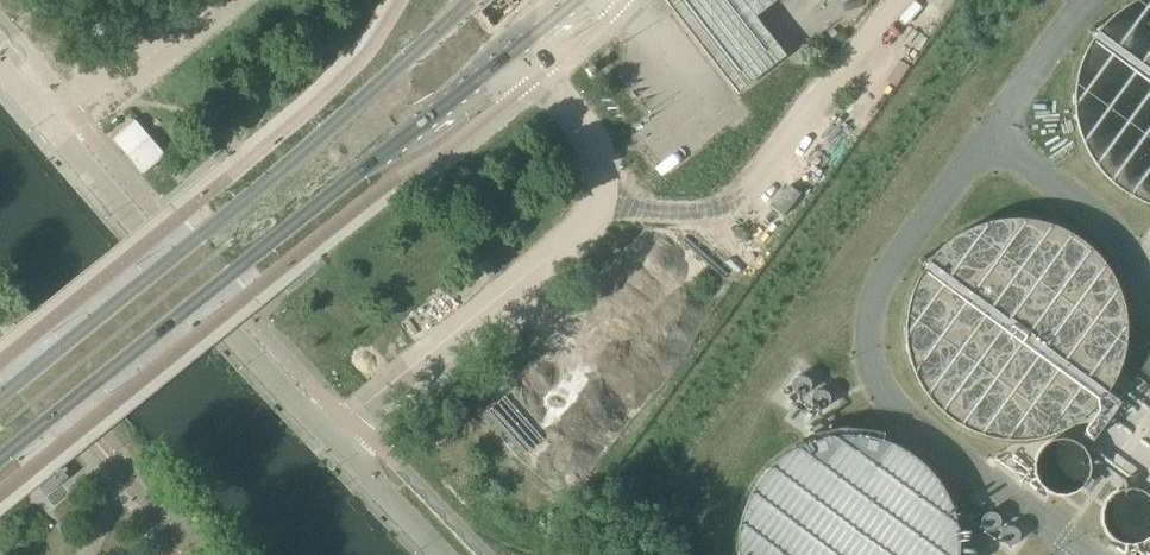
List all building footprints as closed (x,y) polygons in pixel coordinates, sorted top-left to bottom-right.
[(678,13),(711,54),(736,90),(788,53),(763,20),(756,12),(761,8),(774,0),(668,0),(678,13)] [(166,156),(134,119),(112,138),(143,175),(166,156)]
